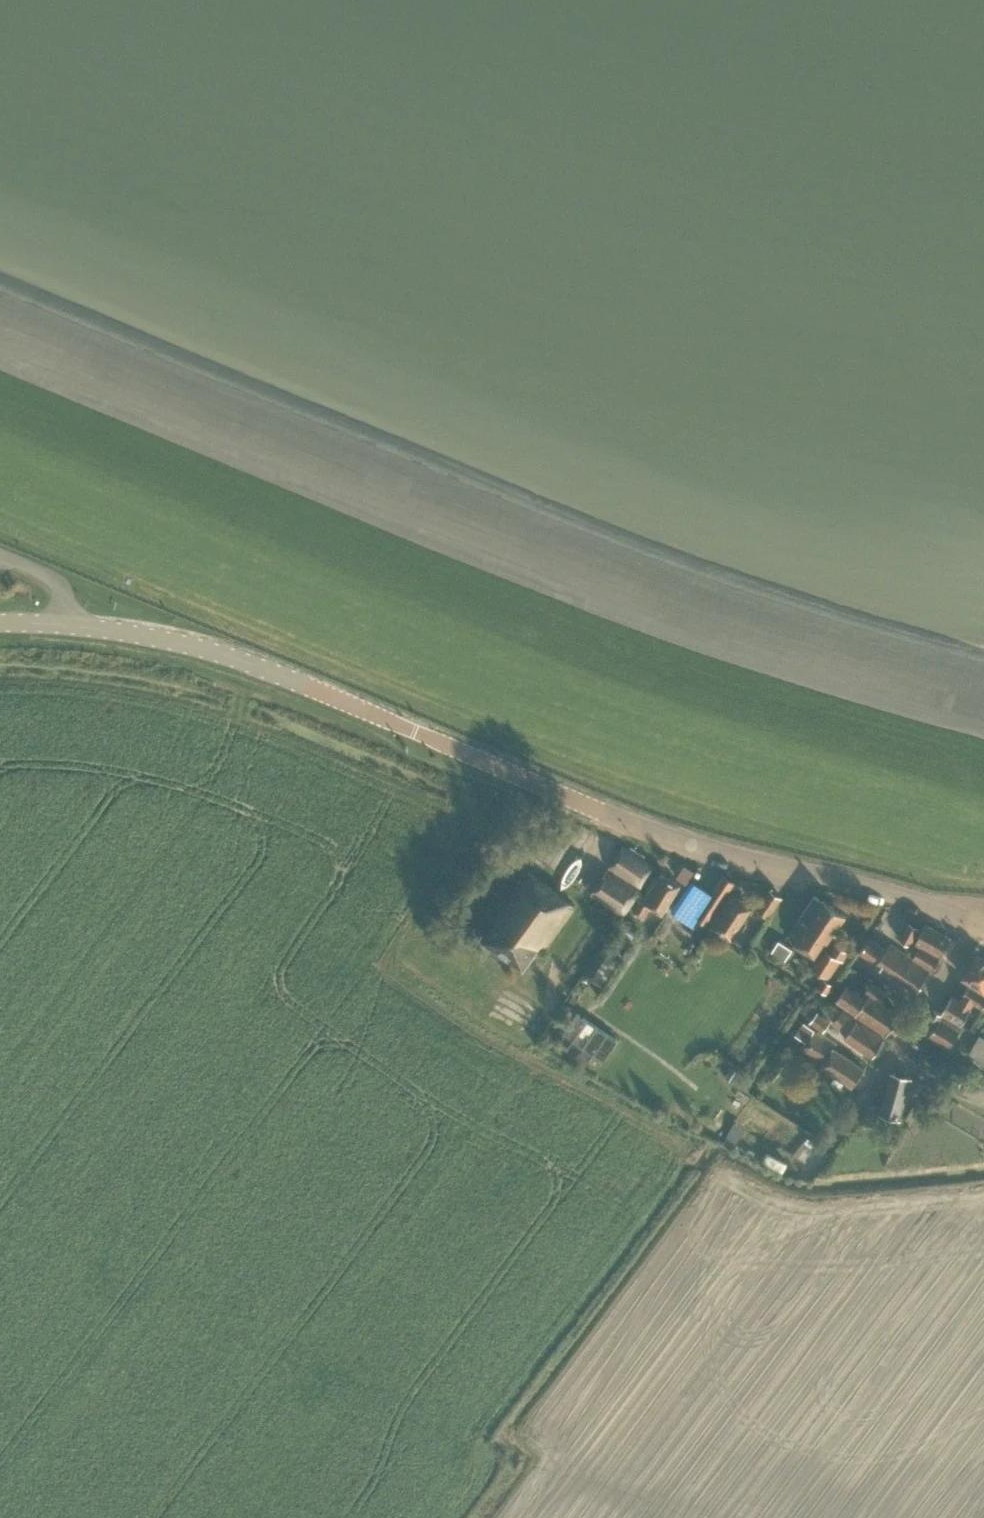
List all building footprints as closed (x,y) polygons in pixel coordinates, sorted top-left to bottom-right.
[(656,866),(624,845),(609,867),(641,888),(656,866)] [(678,876),(687,882),(695,870),(685,864),(678,876)] [(607,869),(591,893),(623,915),(640,891),(607,869)] [(528,870),(494,918),(498,920),(487,936),(483,941),(524,970),(539,948),(544,952),(576,905),(528,870)] [(681,884),(662,872),(644,901),(641,900),(633,912),(643,918),(650,906),(663,914),(681,884)] [(696,918),(706,925),(735,881),(725,874),(712,893),(692,880),(672,910),(692,924),(696,918)] [(782,897),(770,889),(758,907),(769,915),(782,897)] [(753,907),(731,893),(711,924),(733,938),(753,907)] [(815,895),(799,918),(830,940),(831,938),(847,915),(824,900),(824,901),(815,895)] [(816,959),(830,940),(799,918),(789,931),(799,938),(794,944),(816,959)] [(901,939),(911,945),(920,927),(910,922),(901,939)] [(920,945),(913,958),(931,970),(932,969),(934,970),(951,937),(926,923),(916,943),(920,945)] [(483,941),(487,936),(477,930),(470,940),(479,947),(483,941)] [(931,970),(913,958),(890,943),(887,948),(870,937),(860,951),(877,962),(876,965),(916,991),(931,970)] [(831,938),(830,940),(816,959),(812,964),(829,977),(849,951),(831,938)] [(793,948),(779,939),(772,951),(786,960),(793,948)] [(979,954),(964,977),(983,991),(983,957),(979,954)] [(827,993),(833,985),(824,978),(818,987),(827,993)] [(855,1015),(886,1036),(901,1015),(882,1002),(888,993),(871,982),(865,991),(870,994),(867,998),(847,985),(837,1000),(857,1013),(855,1015)] [(942,1012),(961,1024),(974,1003),(982,1008),(983,1005),(983,995),(969,985),(959,1000),(952,995),(942,1012)] [(844,1038),(873,1057),(885,1038),(843,1009),(834,1022),(848,1032),(844,1038)] [(934,1009),(922,1028),(930,1033),(929,1035),(949,1046),(959,1028),(941,1017),(943,1014),(934,1009)] [(808,1025),(821,1034),(831,1020),(818,1010),(808,1025)] [(576,1012),(562,1033),(572,1040),(566,1050),(586,1064),(593,1054),(603,1061),(617,1040),(576,1012)] [(808,1025),(804,1022),(796,1034),(807,1041),(803,1047),(815,1055),(812,1059),(817,1063),(820,1058),(824,1061),(835,1043),(821,1034),(808,1025)] [(970,1052),(983,1060),(983,1037),(981,1035),(970,1052)] [(835,1043),(824,1061),(822,1065),(836,1074),(832,1081),(840,1087),(845,1081),(853,1086),(865,1068),(834,1047),(837,1044),(835,1043)] [(940,1063),(935,1071),(943,1075),(947,1068),(940,1063)] [(959,1086),(964,1076),(953,1069),(947,1079),(959,1086)] [(882,1112),(900,1117),(911,1077),(893,1072),(882,1112)] [(746,1121),(743,1126),(775,1148),(778,1143),(792,1153),(806,1133),(759,1101),(745,1121),(746,1121)] [(733,1148),(739,1137),(729,1131),(722,1142),(733,1148)]
